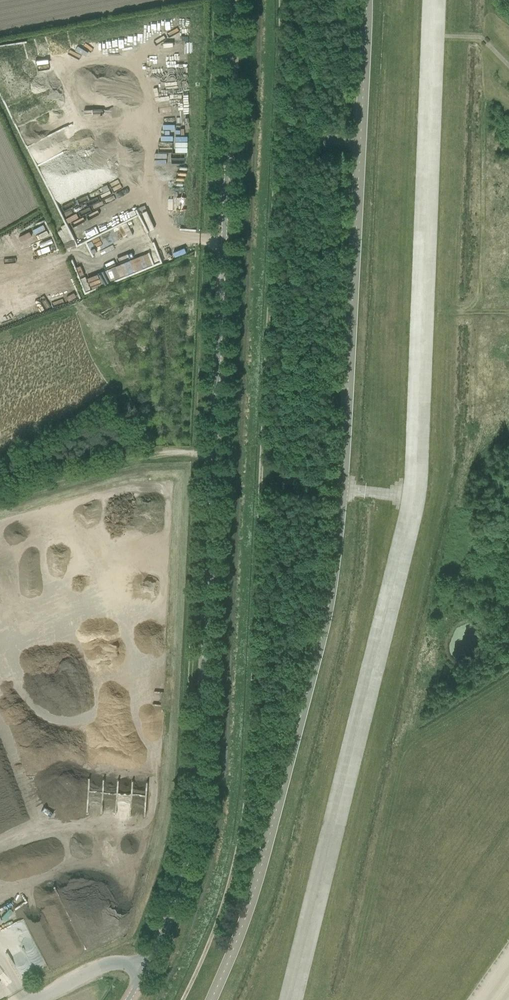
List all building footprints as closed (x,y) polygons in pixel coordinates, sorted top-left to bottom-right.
[(41,71),(35,72),(38,90),(55,87),(53,72),(42,73),(41,71)] [(75,228),(81,226),(86,239),(92,236),(87,221),(81,223),(77,214),(71,216),(75,228)] [(114,274),(158,260),(155,250),(110,264),(114,274)] [(90,287),(103,284),(100,271),(87,274),(90,287)] [(155,692),(153,704),(164,705),(166,693),(155,692)] [(104,779),(103,792),(95,791),(94,799),(101,799),(100,808),(114,809),(114,812),(148,815),(150,782),(104,779)] [(0,911),(0,914),(5,921),(14,915),(8,906),(0,911)]
